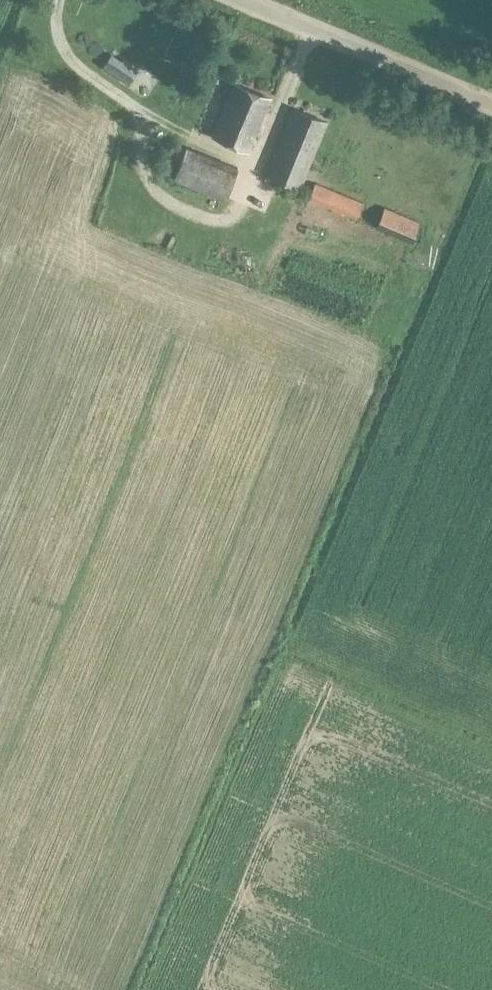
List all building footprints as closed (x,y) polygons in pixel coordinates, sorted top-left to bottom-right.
[(136,69),(111,52),(102,65),(127,83),(136,69)] [(127,84),(141,95),(148,85),(134,74),(127,84)] [(212,136),(249,151),(270,98),(233,83),(212,136)] [(293,107),(267,174),(300,187),(327,120),(293,107)] [(165,153),(159,169),(170,174),(177,158),(174,157),(165,153)] [(363,202),(315,182),(308,199),(357,219),(363,202)] [(421,222),(384,206),(375,228),(412,244),(421,222)]
